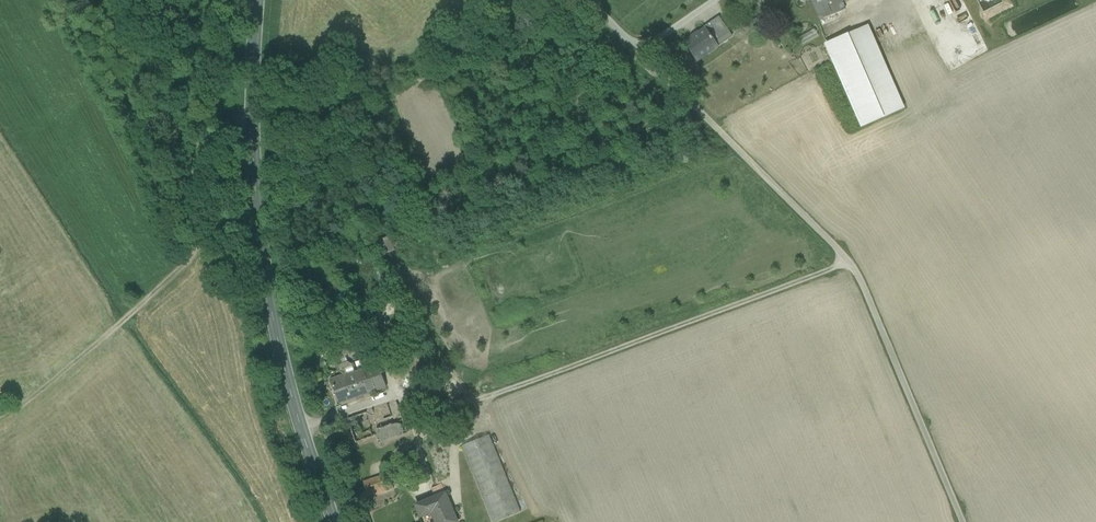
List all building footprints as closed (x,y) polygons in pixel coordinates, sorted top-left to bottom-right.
[(811,0),(820,20),(846,9),(842,1),(842,0),(811,0)] [(719,17),(703,27),(705,29),(712,38),(717,34),(720,37),(729,31),(719,17)] [(867,27),(826,45),(862,126),(902,108),(867,27)] [(717,47),(712,38),(705,29),(685,43),(697,61),(717,47)] [(712,38),(717,47),(732,36),(729,33),(730,32),(729,31),(720,37),(717,34),(712,38)] [(800,39),(803,46),(823,38),(820,31),(800,39)] [(336,300),(347,309),(355,299),(344,290),(336,300)] [(375,321),(377,330),(384,328),(382,319),(375,321)] [(357,338),(337,345),(341,357),(361,349),(357,338)] [(406,351),(402,361),(408,364),(412,353),(406,351)] [(314,364),(318,376),(330,372),(325,360),(314,364)] [(344,375),(356,371),(353,364),(348,362),(337,366),(339,372),(344,374),(344,375)] [(356,371),(344,375),(330,380),(340,404),(357,398),(372,392),(372,393),(387,387),(378,363),(363,368),(362,368),(356,371)] [(418,382),(407,377),(405,383),(423,392),(426,384),(418,382)] [(396,403),(358,416),(361,424),(358,425),(361,435),(370,432),(372,438),(378,436),(380,441),(406,432),(396,403)] [(358,416),(348,419),(356,443),(372,438),(370,432),(361,435),(358,425),(361,424),(358,416)] [(460,448),(491,521),(500,521),(520,514),(489,437),(460,448)] [(389,474),(363,482),(368,498),(394,489),(389,474)] [(416,505),(421,517),(432,512),(436,521),(457,521),(446,493),(416,505)]
